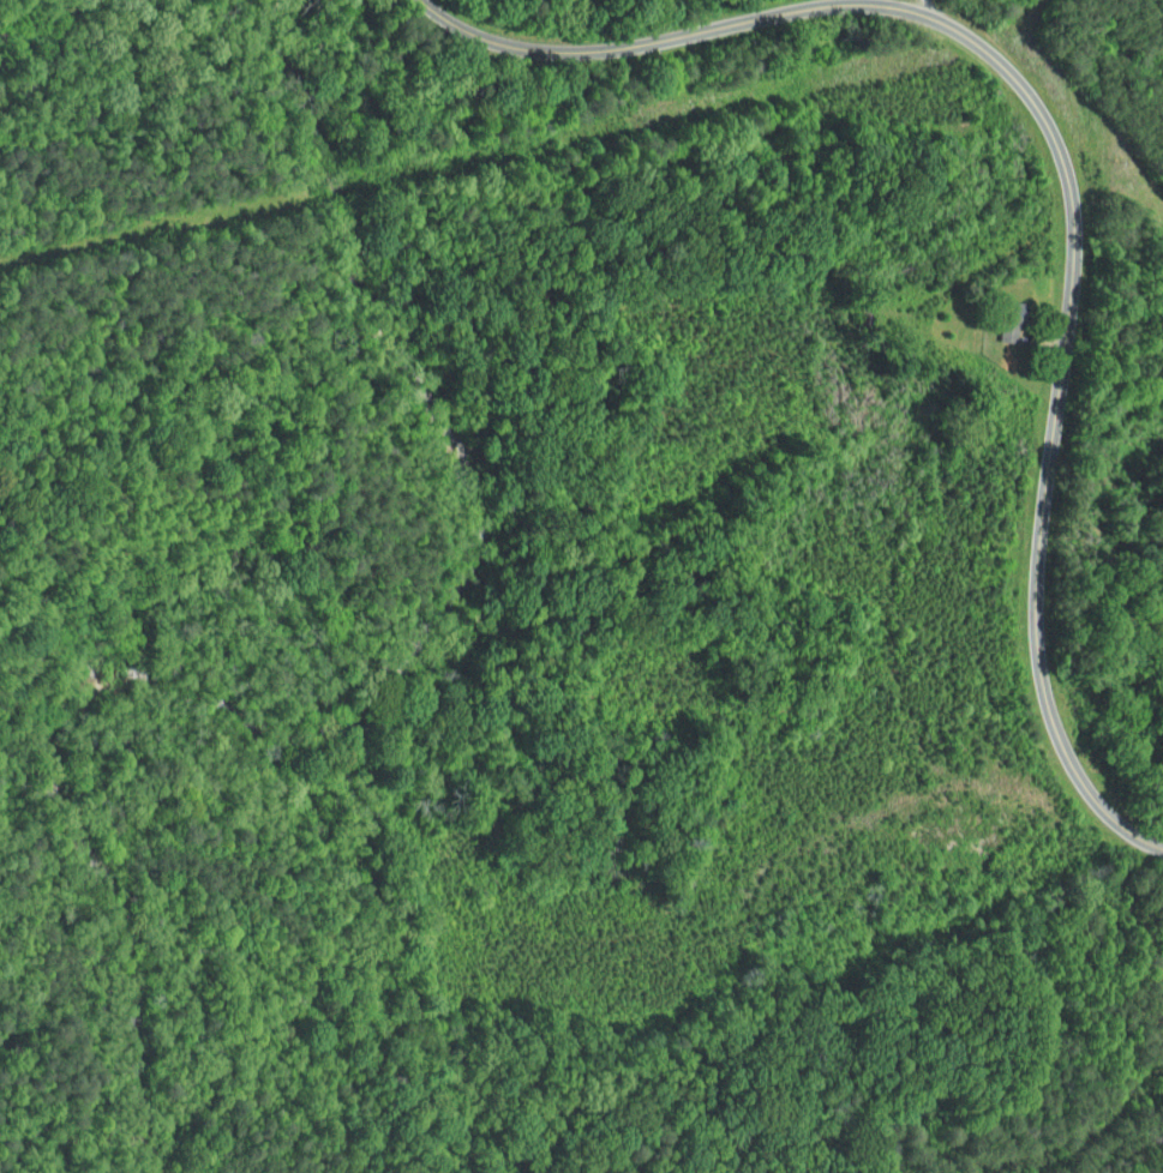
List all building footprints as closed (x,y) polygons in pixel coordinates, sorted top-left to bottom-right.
[(992,332),(1006,334),(1009,313),(994,311),(992,332)]
